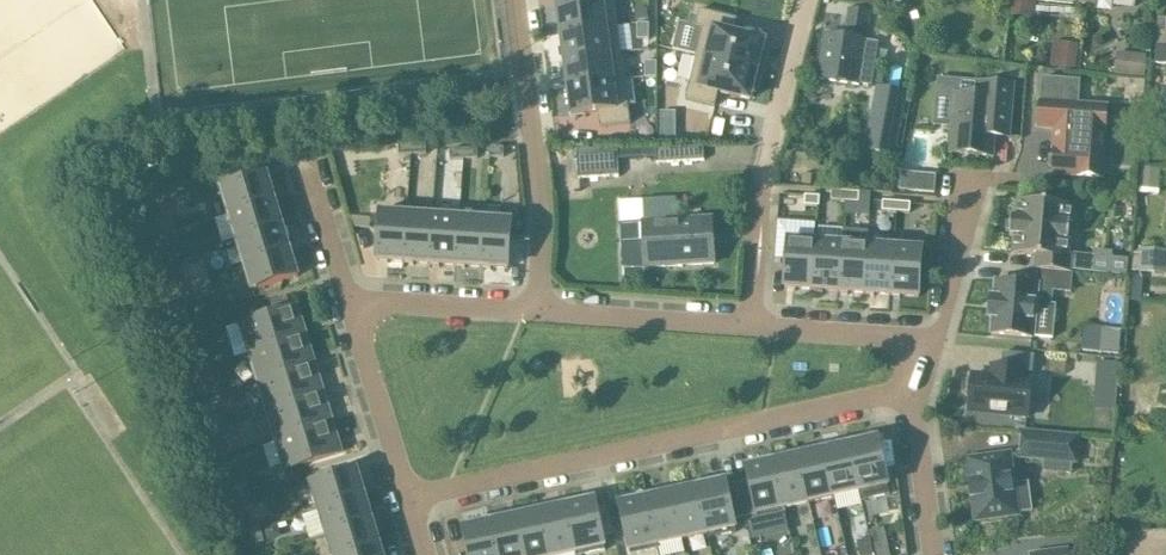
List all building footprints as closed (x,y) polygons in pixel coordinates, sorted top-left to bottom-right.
[(558,5),(562,33),(618,26),(615,0),(584,0),(584,1),(558,5)] [(1013,13),(1036,16),(1038,0),(1014,0),(1013,13)] [(848,8),(845,36),(825,33),(818,77),(860,84),(867,40),(872,11),(848,8)] [(700,9),(696,26),(704,28),(697,55),(761,71),(765,54),(762,53),(765,41),(734,34),(738,19),(700,9)] [(1157,31),(1165,32),(1165,17),(1159,17),(1157,31)] [(638,23),(638,39),(650,39),(650,23),(638,23)] [(618,26),(562,33),(565,60),(622,53),(618,26)] [(1157,31),(1156,62),(1165,63),(1165,32),(1157,31)] [(1053,40),(1050,66),(1075,69),(1078,43),(1053,40)] [(1116,52),(1113,73),(1144,76),(1146,55),(1116,52)] [(622,53),(565,60),(569,87),(625,80),(622,53)] [(697,55),(686,99),(716,107),(719,92),(750,99),(753,88),(757,88),(761,71),(697,55)] [(646,61),(645,77),(657,77),(657,62),(646,61)] [(994,134),(998,131),(998,128),(1010,129),(1009,137),(1011,137),(1011,129),(1014,102),(1015,79),(986,77),(985,96),(956,94),(951,153),(993,156),(994,134)] [(1044,77),(1042,102),(1041,102),(1039,126),(1057,128),(1055,154),(1051,157),(1050,165),(1054,169),(1053,174),(1102,177),(1107,107),(1079,105),(1081,80),(1044,77)] [(625,80),(569,87),(573,115),(599,112),(601,127),(631,123),(625,80)] [(895,154),(903,112),(872,107),(865,149),(895,154)] [(677,126),(662,126),(662,140),(677,140),(677,126)] [(412,154),(426,153),(426,143),(412,144),(412,154)] [(398,154),(412,154),(412,144),(398,144),(398,154)] [(704,145),(657,148),(657,162),(705,160),(704,145)] [(505,157),(504,147),(490,148),(490,157),(505,157)] [(617,176),(616,147),(577,150),(579,178),(617,176)] [(477,158),(477,149),(463,150),(464,159),(477,158)] [(451,160),(464,159),(463,150),(450,150),(451,160)] [(1141,165),(1139,191),(1158,193),(1161,166),(1141,165)] [(912,174),(902,173),(901,190),(911,190),(912,174)] [(222,189),(229,214),(276,200),(268,175),(222,189)] [(844,192),(830,191),(830,200),(843,201),(844,192)] [(858,192),(844,192),(843,201),(857,202),(858,192)] [(820,196),(806,195),(805,205),(820,206),(820,196)] [(713,218),(678,220),(677,198),(644,199),(645,221),(643,221),(643,223),(621,224),(623,267),(645,266),(645,267),(715,263),(713,218)] [(276,200),(229,214),(237,240),(283,225),(276,200)] [(897,202),(884,201),(883,210),(897,211),(897,202)] [(1016,235),(1015,251),(1014,253),(1039,255),(1038,269),(1069,272),(1071,256),(1068,256),(1072,205),(1019,201),(1018,218),(1012,218),(1010,234),(1016,235)] [(897,202),(897,211),(910,212),(911,203),(897,202)] [(442,213),(475,214),(475,204),(442,203),(442,213)] [(407,213),(381,212),(378,260),(404,262),(407,213)] [(407,213),(404,262),(430,263),(433,215),(407,213)] [(433,215),(430,263),(456,265),(460,217),(433,215)] [(460,217),(456,265),(483,267),(486,219),(460,217)] [(486,219),(483,267),(509,269),(512,220),(486,219)] [(160,223),(150,225),(154,239),(164,236),(160,223)] [(283,225),(237,240),(245,265),(291,251),(283,225)] [(785,287),(812,289),(816,237),(789,235),(789,239),(785,287)] [(164,236),(154,239),(159,252),(168,249),(164,236)] [(816,237),(812,289),(839,291),(843,243),(818,241),(818,237),(816,237)] [(870,244),(866,293),(893,295),(897,242),(894,242),(893,246),(870,244)] [(897,242),(893,295),(920,296),(923,248),(923,244),(897,242)] [(843,243),(839,291),(866,293),(870,244),(843,243)] [(1139,269),(1165,271),(1165,248),(1140,246),(1139,269)] [(291,251),(245,265),(252,290),(299,276),(291,251)] [(1073,253),(1072,271),(1127,272),(1127,254),(1073,253)] [(992,296),(990,317),(994,318),(992,334),(1034,337),(1037,301),(1052,303),(1053,290),(1071,291),(1073,272),(1069,272),(1039,269),(1038,285),(997,281),(996,296),(992,296)] [(182,270),(173,273),(177,286),(186,283),(182,270)] [(186,283),(177,286),(181,299),(190,296),(186,283)] [(274,313),(291,308),(287,297),(271,302),(274,313)] [(241,323),(250,353),(307,335),(298,306),(291,308),(274,313),(241,323)] [(1102,327),(1100,350),(1119,351),(1121,328),(1102,327)] [(307,335),(250,353),(258,382),(316,364),(307,335)] [(992,376),(973,374),(970,412),(1029,417),(1032,379),(1024,379),(1025,371),(1033,372),(1034,355),(1004,352),(1003,367),(992,366),(992,376)] [(207,353),(198,356),(202,369),(211,366),(207,353)] [(1096,361),(1094,385),(1116,387),(1117,362),(1096,361)] [(316,364),(258,382),(267,411),(325,394),(316,364)] [(211,366),(202,369),(206,382),(216,379),(211,366)] [(325,394),(267,411),(276,440),(334,423),(325,394)] [(225,410),(216,413),(220,426),(229,424),(225,410)] [(334,423),(276,440),(285,470),(343,452),(334,423)] [(229,424),(220,426),(224,440),(233,437),(229,424)] [(1022,432),(1019,456),(1075,462),(1076,462),(1079,437),(1078,437),(1022,432)] [(878,438),(852,444),(864,500),(890,495),(888,485),(878,438)] [(852,444),(826,449),(836,497),(860,491),(862,501),(864,500),(852,444)] [(826,449),(799,455),(810,502),(836,497),(826,449)] [(973,497),(976,521),(1019,515),(1019,512),(1033,510),(1029,482),(1015,484),(1011,453),(968,459),(971,482),(970,483),(972,497),(973,497)] [(799,455),(773,461),(784,512),(787,512),(786,508),(810,502),(799,455)] [(784,512),(773,461),(747,467),(757,514),(758,518),(784,512)] [(311,484),(319,509),(366,495),(358,470),(311,484)] [(265,476),(249,480),(252,491),(268,487),(265,476)] [(726,480),(699,486),(711,539),(737,534),(736,530),(737,530),(726,480)] [(247,482),(238,485),(242,498),(251,495),(247,482)] [(699,486),(673,492),(683,540),(708,536),(709,540),(711,539),(699,486)] [(673,492),(646,498),(658,549),(660,549),(659,545),(683,540),(673,492)] [(251,495),(242,498),(246,511),(255,508),(251,495)] [(366,495),(319,509),(327,535),(373,521),(366,495)] [(658,549),(646,498),(620,503),(630,551),(630,550),(631,554),(658,549)] [(569,505),(580,554),(584,554),(606,550),(605,546),(595,499),(569,505)] [(543,510),(552,554),(565,554),(577,552),(577,554),(580,554),(569,505),(543,510)] [(517,516),(525,554),(552,554),(543,510),(517,516)] [(490,522),(497,554),(525,554),(517,516),(490,522)] [(327,535),(333,554),(351,554),(381,546),(373,521),(327,535)] [(490,522),(464,527),(470,554),(497,554),(490,522)] [(261,529),(252,532),(256,545),(265,542),(261,529)] [(857,542),(860,554),(873,554),(874,554),(871,539),(866,540),(857,542)] [(381,546),(351,554),(384,554),(381,546)]
